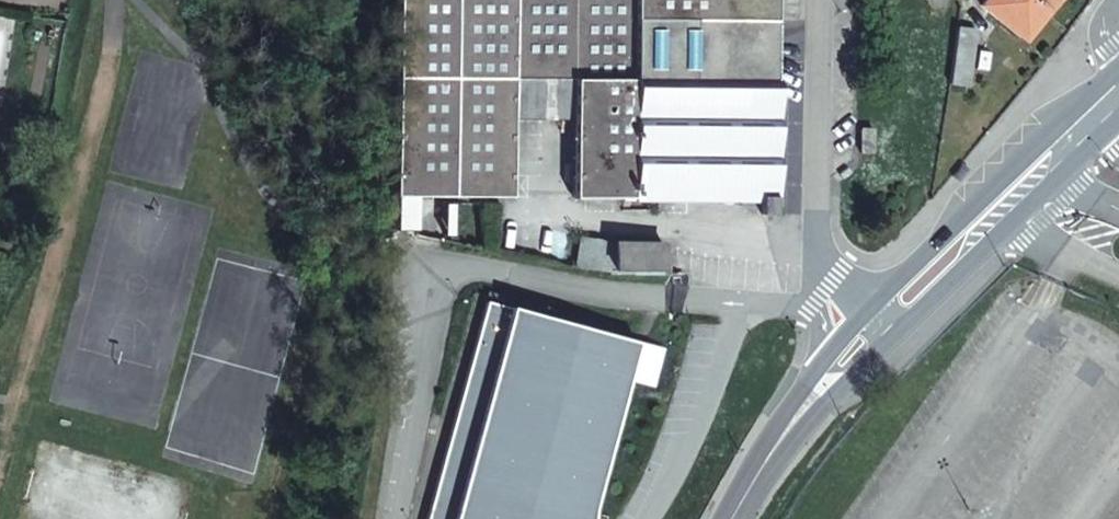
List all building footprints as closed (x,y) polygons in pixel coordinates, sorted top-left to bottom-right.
[(634,195),(635,77),(636,18),(636,0),(396,0),(392,190),(513,192),(514,114),(515,75),(573,75),(573,114),(573,192),(634,195)] [(636,18),(779,19),(779,0),(636,0),(636,18)] [(1033,0),(983,0),(981,3),(1021,36),(1043,8),(1033,0)] [(1043,8),(1050,0),(1033,0),(1043,8)] [(635,77),(778,79),(779,19),(636,18),(635,77)] [(957,22),(948,77),(965,79),(973,24),(957,22)] [(514,114),(573,114),(573,75),(515,75),(514,114)] [(635,77),(634,195),(764,198),(764,212),(778,213),(778,79),(635,77)] [(872,129),(859,129),(859,152),(872,152),(872,129)] [(581,274),(634,275),(634,244),(581,241),(581,274)] [(634,275),(673,275),(673,247),(634,244),(634,275)] [(505,290),(506,285),(493,280),(491,286),(505,290)] [(631,378),(655,387),(668,351),(654,345),(653,348),(643,345),(644,343),(490,288),(407,518),(578,518),(631,378)]
